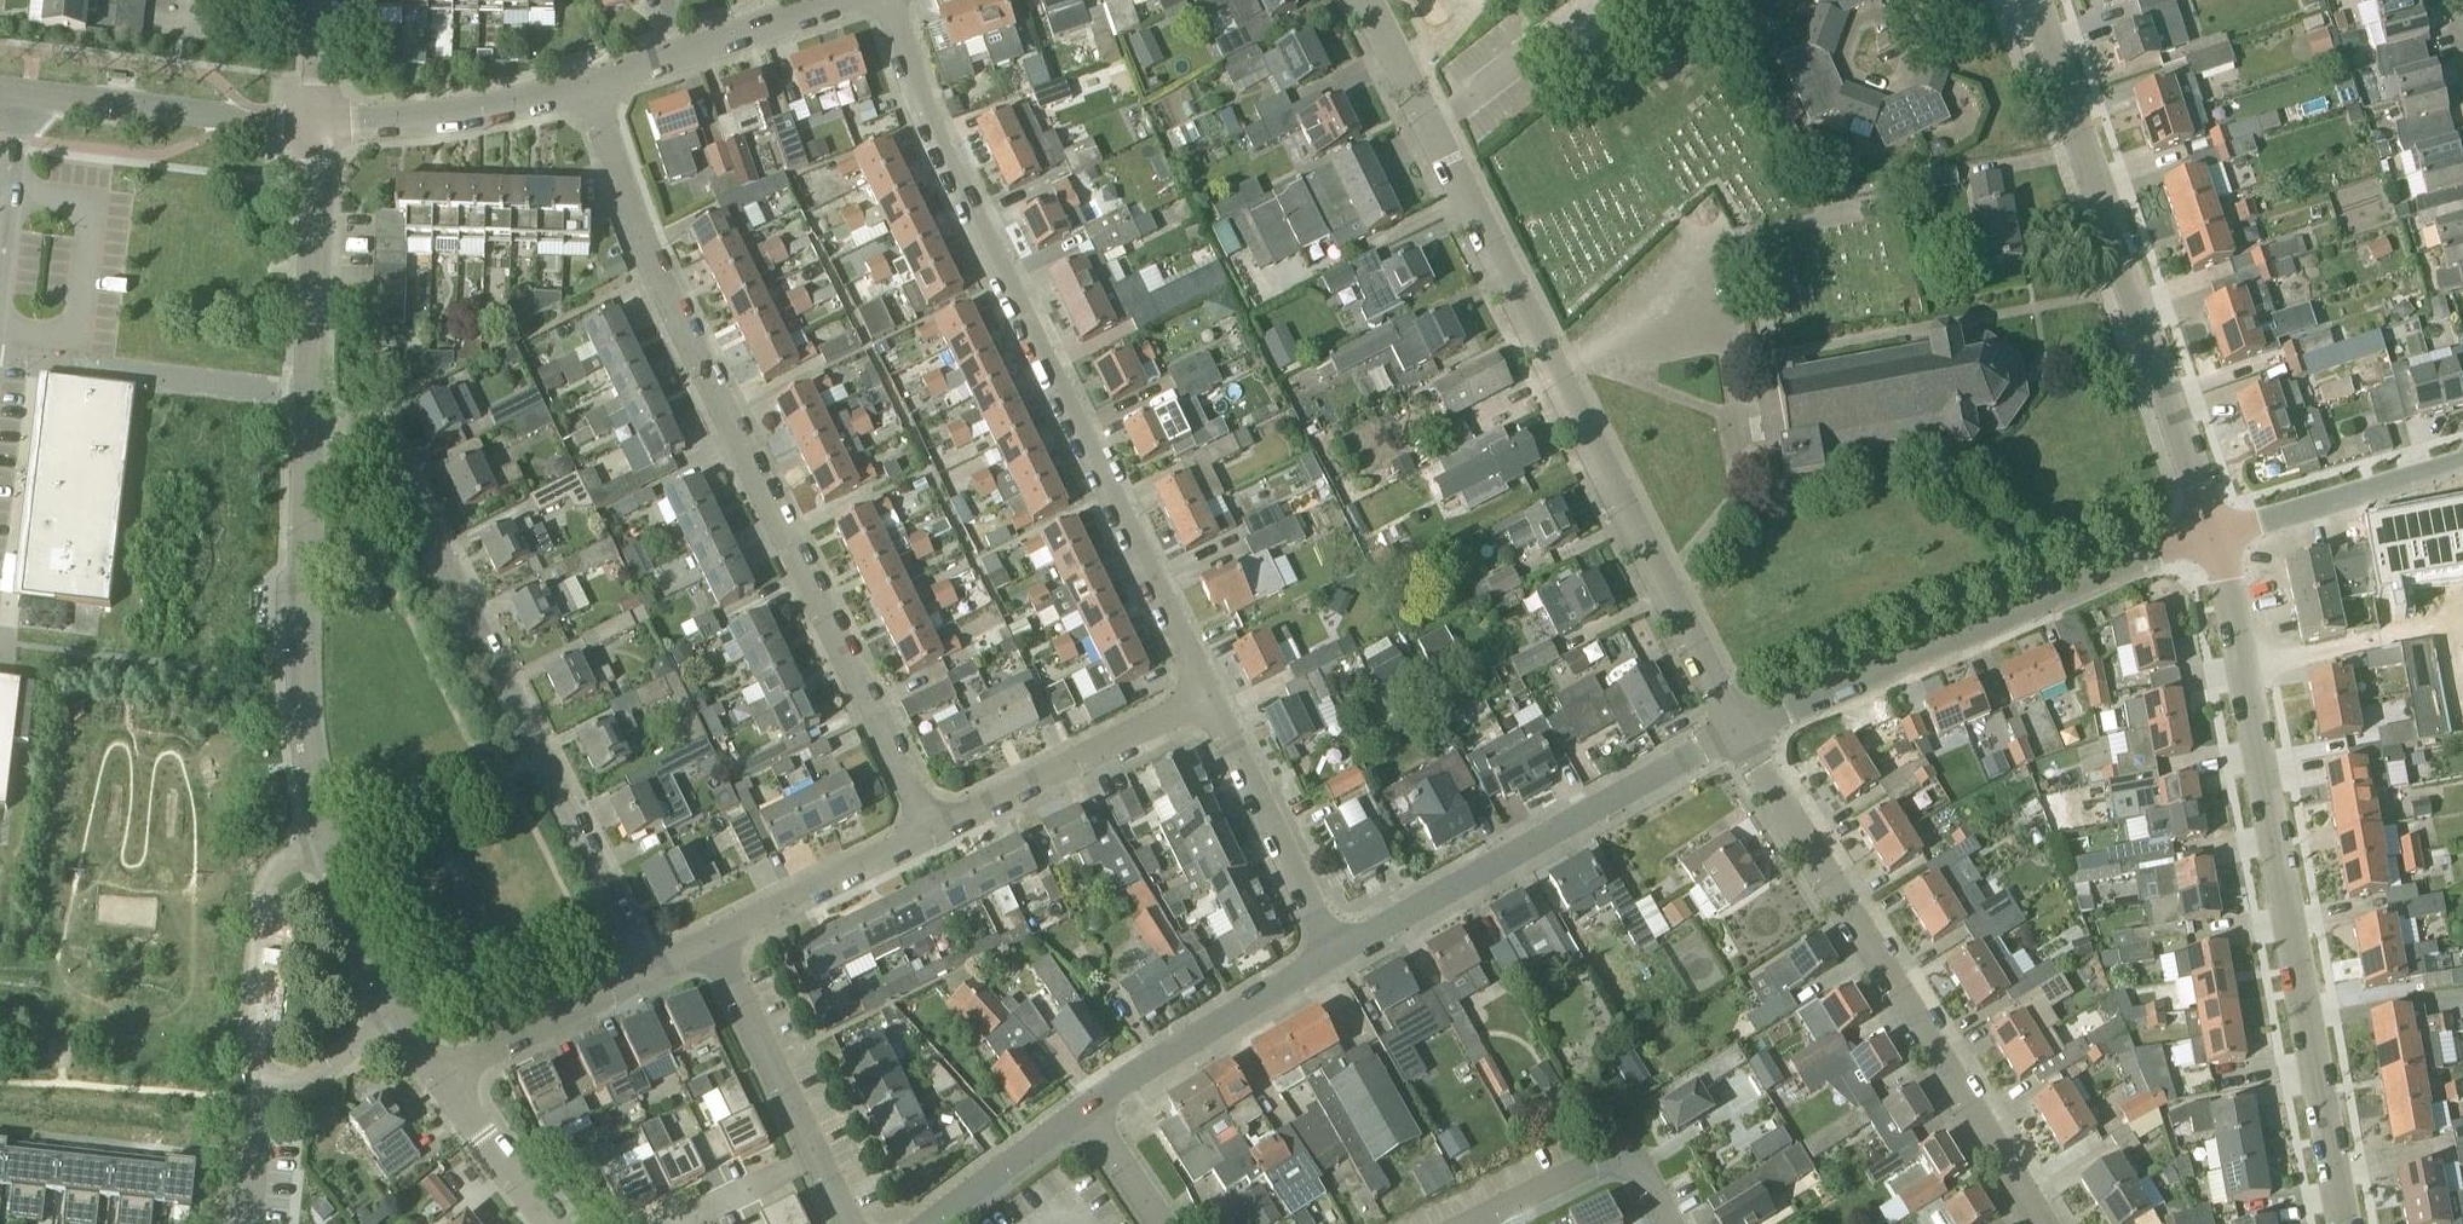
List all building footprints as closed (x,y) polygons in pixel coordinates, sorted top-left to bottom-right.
[(72,0),(46,0),(43,25),(86,30),(88,11),(96,12),(97,3),(90,2),(72,0)] [(118,5),(146,8),(146,0),(119,0),(118,5)] [(403,0),(378,0),(377,10),(403,11),(403,0)] [(429,12),(429,0),(403,0),(403,11),(429,12)] [(429,12),(454,13),(454,0),(429,0),(429,12)] [(479,13),(480,0),(454,0),(454,13),(479,13)] [(479,13),(504,14),(505,0),(480,0),(479,13)] [(529,15),(529,0),(505,0),(504,14),(529,15)] [(529,15),(555,16),(555,0),(529,0),(529,15)] [(605,11),(638,0),(602,0),(605,11)] [(972,4),(984,41),(992,61),(1010,55),(1009,52),(1020,48),(1014,30),(1015,30),(1005,0),(983,0),(972,4)] [(1080,0),(1041,0),(1046,17),(1048,17),(1055,37),(1069,33),(1062,12),(1081,6),(1080,0)] [(1106,7),(1104,8),(1116,39),(1117,38),(1140,27),(1131,0),(1104,0),(1106,7)] [(1252,30),(1270,21),(1271,23),(1297,9),(1292,0),(1237,0),(1252,30)] [(1839,37),(1840,37),(1838,36),(1843,22),(1840,22),(1842,16),(1871,3),(1869,0),(1817,0),(1823,12),(1816,29),(1839,37)] [(2105,9),(2132,0),(2102,0),(2105,9)] [(2140,13),(2175,1),(2175,0),(2176,0),(2136,0),(2140,13)] [(2304,10),(2319,4),(2319,3),(2324,1),(2324,0),(2300,0),(2304,10)] [(2329,1),(2338,33),(2348,30),(2339,0),(2333,0),(2329,1)] [(2365,5),(2374,2),(2380,25),(2422,14),(2418,0),(2362,0),(2365,5)] [(2175,1),(2140,13),(2145,26),(2114,36),(2125,69),(2160,57),(2159,55),(2189,45),(2175,1)] [(984,41),(972,4),(941,14),(953,50),(934,56),(944,86),(974,76),(965,47),(984,41)] [(1104,8),(1085,15),(1103,67),(1123,60),(1116,39),(1104,8)] [(2422,14),(2380,25),(2365,29),(2370,45),(2377,49),(2378,66),(2426,53),(2422,39),(2428,37),(2422,14)] [(144,25),(116,22),(115,33),(142,36),(144,25)] [(1839,38),(1839,37),(1816,29),(1811,44),(1781,58),(1796,91),(1835,72),(1828,55),(1830,50),(1832,51),(1838,37),(1839,38)] [(1271,81),(1289,72),(1297,88),(1328,72),(1309,34),(1278,50),(1263,58),(1258,47),(1223,66),(1233,86),(1256,74),(1265,69),(1271,81)] [(2184,58),(2229,43),(2226,35),(2182,50),(2184,58)] [(2229,43),(2184,58),(2191,79),(2236,64),(2229,43)] [(822,54),(835,91),(854,84),(860,103),(871,99),(865,80),(866,80),(853,44),(822,54)] [(416,61),(416,66),(427,66),(427,61),(427,50),(416,50),(416,61)] [(2394,77),(2400,100),(2442,89),(2436,65),(2430,67),(2426,53),(2378,66),(2385,80),(2394,77)] [(835,91),(822,54),(791,65),(812,120),(823,116),(816,98),(835,91)] [(1048,84),(1040,59),(1020,65),(1028,90),(1048,84)] [(1916,88),(1899,96),(1918,136),(1950,121),(1938,93),(1943,75),(1920,66),(1919,67),(1920,68),(1916,81),(1918,82),(1916,88)] [(1843,89),(1835,72),(1796,91),(1811,122),(1834,111),(1855,119),(1864,92),(1863,94),(1850,89),(1849,91),(1843,89)] [(723,88),(732,114),(752,108),(761,135),(775,130),(766,104),(767,103),(758,76),(723,88)] [(1066,83),(1065,79),(1031,91),(1040,110),(1073,99),(1072,97),(1079,95),(1074,80),(1066,83)] [(2134,95),(2144,124),(2183,112),(2172,82),(2134,95)] [(2449,112),(2442,89),(2400,100),(2406,122),(2397,124),(2398,139),(2446,127),(2443,113),(2449,112)] [(1865,94),(1864,92),(1855,119),(1875,127),(1886,151),(1918,136),(1899,96),(1882,104),(1877,102),(1878,99),(1865,94)] [(1254,108),(1261,122),(1292,107),(1285,93),(1254,108)] [(1298,120),(1292,107),(1261,122),(1272,143),(1300,130),(1310,146),(1315,157),(1332,148),(1332,149),(1360,136),(1341,99),(1298,120)] [(696,134),(698,133),(687,100),(651,112),(661,143),(656,145),(669,183),(697,173),(690,152),(701,149),(696,134)] [(872,104),(859,109),(863,123),(877,118),(872,104)] [(1043,137),(1034,119),(1028,106),(1010,115),(1009,114),(979,128),(994,160),(1025,146),(1043,137)] [(2154,154),(2206,137),(2201,123),(2206,122),(2201,106),(2183,112),(2144,124),(2154,154)] [(1241,133),(1230,109),(1219,114),(1226,131),(1221,133),(1225,140),(1230,138),(1229,137),(1241,133)] [(2275,113),(2256,120),(2261,134),(2280,128),(2275,113)] [(2252,137),(2261,134),(2256,120),(2256,119),(2208,135),(2214,151),(2252,138),(2252,137)] [(2415,152),(2421,174),(2462,164),(2456,140),(2450,141),(2446,127),(2398,139),(2406,154),(2415,152)] [(740,139),(724,144),(740,190),(760,183),(744,138),(740,139)] [(2257,153),(2252,138),(2214,151),(2219,166),(2257,153)] [(1102,162),(1092,140),(1061,155),(1072,177),(1102,162)] [(810,163),(829,156),(824,141),(805,148),(810,163)] [(867,184),(902,167),(889,142),(837,167),(843,178),(860,169),(867,184)] [(740,190),(724,144),(707,150),(717,179),(709,182),(716,201),(740,190)] [(1025,146),(994,160),(1009,192),(1040,177),(1039,175),(1057,167),(1050,153),(1032,162),(1025,146)] [(1330,240),(1337,253),(1402,220),(1366,148),(1246,208),(1275,265),(1302,252),(1303,254),(1330,240)] [(2462,164),(2421,174),(2427,196),(2418,198),(2419,216),(2462,204),(2462,189),(2462,188),(2462,165),(2462,164)] [(914,192),(902,167),(867,184),(872,195),(855,204),(856,207),(841,215),(846,225),(914,192)] [(1956,167),(1931,171),(1923,172),(1926,190),(1959,185),(1956,167)] [(2174,214),(2212,201),(2202,171),(2164,184),(2174,214)] [(2004,204),(1999,174),(1970,179),(1976,211),(1981,210),(1991,265),(2022,260),(2011,203),(2004,204)] [(740,190),(716,201),(724,216),(691,232),(703,257),(739,240),(755,232),(743,208),(748,206),(749,209),(791,189),(783,175),(760,183),(740,190)] [(1084,229),(1087,226),(1078,207),(1072,195),(1074,194),(1066,179),(1052,186),(1059,201),(1054,204),(1022,218),(1038,251),(1084,229)] [(407,243),(406,255),(433,256),(433,253),(434,213),(424,213),(425,182),(397,181),(396,212),(407,213),(406,228),(406,242),(406,243),(407,243)] [(434,213),(433,253),(455,254),(459,251),(459,244),(460,214),(450,213),(451,183),(425,182),(424,213),(434,213)] [(476,214),(477,184),(451,183),(450,213),(460,214),(459,244),(485,245),(487,215),(476,214)] [(2262,183),(2245,189),(2230,195),(2240,224),(2258,218),(2253,202),(2267,197),(2262,183)] [(503,214),(504,185),(477,184),(476,214),(487,215),(485,245),(511,246),(513,215),(503,214)] [(528,216),(529,186),(504,185),(503,214),(513,215),(511,246),(537,247),(539,217),(528,216)] [(555,217),(556,186),(529,186),(528,216),(539,217),(537,247),(564,248),(566,218),(555,217)] [(567,241),(591,241),(592,219),(581,219),(582,187),(556,186),(555,217),(566,218),(564,248),(567,248),(567,241)] [(1236,188),(1221,195),(1230,214),(1245,206),(1236,188)] [(926,217),(914,192),(846,225),(851,236),(866,228),(868,232),(886,223),(892,234),(926,217)] [(2174,214),(2183,242),(2222,229),(2212,201),(2174,214)] [(2441,249),(2462,243),(2462,204),(2419,216),(2426,229),(2435,227),(2441,249)] [(1087,226),(1084,229),(1091,243),(1133,223),(1125,208),(1087,226)] [(407,213),(396,212),(376,212),(376,227),(406,228),(407,213)] [(1154,232),(1146,216),(1133,223),(1091,243),(1097,257),(1099,260),(1102,258),(1154,232)] [(938,242),(926,217),(892,234),(904,258),(938,242)] [(406,228),(376,227),(375,241),(406,242),(406,228)] [(2232,260),(2222,229),(2183,242),(2193,273),(2232,260)] [(716,282),(728,307),(764,290),(758,278),(774,270),(773,268),(789,260),(788,258),(812,246),(807,237),(785,248),(768,256),(751,265),(716,282)] [(763,246),(768,256),(785,248),(780,237),(763,246)] [(716,282),(751,265),(746,254),(739,240),(703,257),(716,282)] [(2273,264),(2299,255),(2294,240),(2230,261),(2235,277),(2273,264)] [(406,242),(375,241),(375,255),(406,255),(407,243),(406,243),(406,242)] [(951,267),(938,242),(904,258),(916,283),(951,267)] [(2441,249),(2447,271),(2438,273),(2439,291),(2462,284),(2462,243),(2441,249)] [(1403,308),(1399,301),(1433,284),(1419,255),(1400,264),(1398,260),(1382,268),(1374,253),(1349,265),(1322,278),(1331,297),(1357,284),(1366,301),(1362,312),(1369,326),(1375,328),(1382,325),(1384,318),(1403,308)] [(864,263),(871,275),(887,267),(881,254),(864,263)] [(375,269),(406,270),(406,255),(375,255),(375,269)] [(620,257),(599,268),(606,282),(627,272),(620,257)] [(1051,278),(1067,311),(1116,287),(1102,258),(1099,260),(1097,257),(1082,263),(1051,278)] [(1138,276),(1116,287),(1067,311),(1083,343),(1114,327),(1131,319),(1137,332),(1230,287),(1218,263),(1149,297),(1138,276)] [(2241,295),(2216,303),(2205,307),(2215,336),(2273,317),(2275,315),(2265,285),(2279,280),(2273,264),(2235,277),(2241,295)] [(887,267),(871,275),(876,286),(893,277),(887,267)] [(963,292),(951,267),(916,283),(903,290),(915,315),(963,292)] [(374,282),(405,284),(406,270),(375,269),(374,282)] [(374,297),(405,298),(405,284),(374,282),(374,297)] [(814,308),(838,296),(833,285),(809,298),(792,306),(797,317),(814,309),(814,308)] [(792,306),(809,298),(803,286),(786,295),(792,306)] [(776,315),(764,290),(728,307),(740,332),(776,315)] [(562,295),(535,293),(534,317),(562,303),(562,295)] [(373,312),(404,313),(405,298),(374,297),(373,312)] [(895,329),(880,299),(857,311),(872,341),(895,329)] [(941,335),(948,349),(983,332),(970,307),(918,332),(924,343),(941,335)] [(404,313),(373,312),(373,323),(404,324),(404,313)] [(585,329),(598,357),(631,340),(618,313),(604,321),(603,320),(585,329)] [(1448,313),(1419,327),(1413,315),(1391,326),(1329,357),(1339,376),(1402,344),(1414,369),(1464,344),(1463,343),(1461,344),(1452,326),(1454,325),(1448,313)] [(740,332),(753,357),(788,340),(776,315),(740,332)] [(2273,317),(2215,336),(2225,366),(2278,349),(2273,335),(2278,334),(2273,317)] [(1302,360),(1285,326),(1263,337),(1280,371),(1302,360)] [(2281,348),(2286,364),(2305,358),(2345,345),(2340,329),(2281,348)] [(827,365),(863,347),(856,332),(819,349),(827,365)] [(983,332),(948,349),(960,374),(995,356),(983,332)] [(2026,400),(2020,369),(2019,361),(1987,339),(1958,344),(1957,339),(1948,332),(1937,334),(1930,344),(1905,349),(1906,353),(1904,353),(1905,358),(1883,362),(1882,357),(1878,358),(1879,363),(1857,367),(1856,361),(1827,367),(1828,372),(1806,376),(1805,371),(1804,371),(1803,367),(1794,361),(1784,362),(1778,371),(1780,380),(1776,381),(1778,395),(1760,399),(1770,455),(1780,453),(1786,488),(1825,481),(1823,469),(1827,469),(1830,467),(1831,462),(1828,459),(1843,456),(1844,461),(1874,456),(1873,451),(1894,447),(1895,452),(1899,451),(1898,446),(1920,442),(1921,447),(1923,447),(1924,451),(1948,447),(1958,454),(1970,452),(1976,442),(1975,437),(2004,431),(2026,400)] [(645,368),(631,340),(598,357),(612,384),(645,368)] [(788,340),(753,357),(765,382),(817,356),(811,345),(795,353),(788,340)] [(454,354),(455,365),(456,367),(480,360),(481,342),(466,342),(466,352),(454,354)] [(1154,360),(1154,359),(1148,347),(1128,355),(1097,370),(1112,402),(1144,386),(1136,369),(1154,360)] [(2432,369),(2444,412),(2462,407),(2462,348),(2452,354),(2454,363),(2432,369)] [(1167,371),(1176,389),(1216,369),(1208,353),(1197,359),(1167,371)] [(563,374),(582,365),(577,354),(558,364),(563,374)] [(960,374),(972,398),(1007,381),(995,356),(960,374)] [(1511,387),(1496,357),(1461,374),(1434,387),(1448,417),(1511,387)] [(2305,358),(2286,364),(2291,380),(2310,374),(2305,358)] [(588,377),(582,365),(563,374),(569,386),(588,377)] [(2390,367),(2395,384),(2405,422),(2406,422),(2405,416),(2418,412),(2420,418),(2444,412),(2432,369),(2410,375),(2408,366),(2390,367)] [(881,383),(873,367),(864,372),(872,387),(881,383)] [(658,395),(645,368),(612,384),(625,411),(658,395)] [(1216,369),(1176,389),(1185,406),(1213,391),(1211,387),(1222,381),(1216,369)] [(921,378),(927,390),(943,382),(937,370),(921,378)] [(113,386),(47,378),(26,559),(115,570),(136,389),(113,386)] [(775,403),(788,428),(824,411),(817,396),(833,389),(827,378),(775,403)] [(1019,406),(1007,381),(972,398),(978,410),(959,419),(961,422),(946,429),(952,440),(1019,406)] [(943,382),(927,390),(933,401),(949,393),(943,382)] [(2377,389),(2387,427),(2405,422),(2395,384),(2377,389)] [(481,419),(471,399),(466,387),(448,396),(417,410),(433,442),(481,419)] [(2247,430),(2286,418),(2276,388),(2237,401),(2247,430)] [(536,389),(515,399),(488,412),(497,430),(512,422),(512,423),(545,406),(536,389)] [(590,429),(596,440),(630,423),(638,438),(672,422),(658,395),(625,411),(608,420),(590,428),(590,429)] [(545,406),(512,423),(521,441),(554,425),(545,406)] [(1032,431),(1019,406),(952,440),(957,451),(990,435),(997,448),(1032,431)] [(1126,430),(1127,432),(1142,463),(1172,448),(1177,458),(1197,448),(1176,407),(1157,416),(1126,430)] [(590,428),(608,420),(602,408),(584,417),(590,428)] [(824,411),(788,428),(800,454),(869,419),(864,408),(849,416),(848,414),(830,422),(824,411)] [(2257,460),(2281,451),(2287,471),(2317,461),(2301,413),(2286,418),(2247,430),(2257,460)] [(800,454),(813,479),(848,461),(864,452),(858,439),(883,427),(877,415),(869,419),(800,454)] [(621,447),(633,474),(634,473),(635,475),(685,450),(672,422),(638,438),(621,447)] [(1431,438),(1442,461),(1475,445),(1464,422),(1431,438)] [(590,429),(573,437),(578,448),(596,440),(590,429)] [(997,448),(1009,473),(1044,456),(1032,431),(997,448)] [(1180,462),(1188,477),(1157,492),(1171,523),(1203,507),(1224,495),(1210,467),(1240,452),(1233,436),(1180,462)] [(1442,461),(1449,476),(1459,495),(1498,476),(1504,486),(1524,476),(1522,473),(1539,464),(1525,436),(1482,458),(1475,445),(1442,461)] [(1398,479),(1415,470),(1406,454),(1389,463),(1398,479)] [(997,509),(1021,497),(1022,498),(1056,481),(1044,456),(1009,473),(994,481),(993,480),(975,489),(981,500),(990,496),(997,509)] [(489,476),(481,458),(448,474),(451,478),(446,480),(452,492),(456,490),(465,509),(498,493),(497,492),(524,479),(516,463),(489,476)] [(848,461),(813,479),(825,504),(861,487),(877,478),(872,467),(855,476),(848,461)] [(902,473),(895,461),(883,468),(889,480),(902,473)] [(970,478),(975,489),(993,480),(988,469),(970,478)] [(642,489),(635,475),(634,473),(633,474),(588,496),(594,506),(597,511),(642,489)] [(538,514),(569,499),(586,491),(578,474),(530,497),(538,514)] [(680,524),(714,508),(700,480),(666,495),(680,524)] [(1056,481),(1022,498),(1029,512),(1011,521),(1017,532),(1068,506),(1056,481)] [(651,489),(626,501),(632,512),(657,500),(651,489)] [(848,550),(883,533),(876,519),(893,511),(888,501),(872,509),(872,508),(836,525),(848,550)] [(1559,504),(1526,521),(1521,510),(1490,526),(1496,537),(1508,532),(1518,551),(1537,541),(1544,555),(1577,538),(1559,504)] [(1203,507),(1171,523),(1186,552),(1217,536),(1235,527),(1229,515),(1211,524),(1203,507)] [(714,508),(680,524),(693,552),(727,535),(714,508)] [(1269,509),(1242,522),(1251,539),(1277,527),(1269,509)] [(2365,547),(2375,596),(2377,601),(2387,599),(2392,622),(2403,619),(2397,590),(2462,578),(2462,510),(2373,526),(2376,545),(2365,547)] [(1253,557),(1235,566),(1201,583),(1214,610),(1225,605),(1230,617),(1281,591),(1267,560),(1264,554),(1287,541),(1289,547),(1312,536),(1301,515),(1277,527),(1251,539),(1245,542),(1253,557)] [(482,542),(498,576),(551,550),(542,530),(537,532),(530,519),(512,528),(511,527),(482,542)] [(2361,522),(2365,547),(2376,545),(2373,526),(2372,520),(2361,522)] [(896,558),(912,550),(929,542),(952,531),(947,521),(908,539),(906,535),(889,544),(883,533),(848,550),(860,575),(896,558)] [(1024,546),(1030,558),(1037,572),(1054,563),(1088,547),(1076,522),(1024,546)] [(727,535),(693,552),(707,580),(741,563),(727,535)] [(529,637),(578,612),(565,585),(620,557),(610,539),(536,576),(544,591),(514,606),(529,637)] [(632,583),(643,577),(642,576),(655,570),(641,542),(633,546),(622,552),(635,580),(631,582),(632,583)] [(934,553),(929,542),(912,550),(917,562),(934,553)] [(1391,546),(1373,555),(1382,573),(1400,564),(1391,546)] [(1088,547),(1054,563),(1066,588),(1100,571),(1088,547)] [(2375,596),(2365,547),(2285,564),(2302,643),(2345,634),(2338,603),(2375,596)] [(995,555),(981,562),(989,577),(1003,570),(995,555)] [(860,575),(873,600),(908,583),(896,558),(860,575)] [(111,607),(115,570),(26,559),(21,597),(111,607)] [(741,563),(707,580),(720,609),(740,599),(740,598),(754,591),(741,563)] [(1522,585),(1513,568),(1474,588),(1483,606),(1522,585)] [(936,600),(953,592),(976,581),(970,570),(931,589),(936,600)] [(1004,570),(1003,570),(989,577),(988,578),(995,592),(1011,584),(1004,570)] [(1060,622),(1078,613),(1112,597),(1100,571),(1066,588),(1049,597),(1055,608),(1053,609),(1060,622)] [(1537,593),(1542,603),(1559,637),(1613,610),(1596,575),(1564,591),(1560,582),(1537,593)] [(643,577),(632,583),(645,610),(656,605),(643,577)] [(885,625),(920,608),(908,583),(873,600),(885,625)] [(1027,593),(1033,605),(1049,597),(1044,585),(1027,593)] [(953,592),(936,600),(942,611),(959,603),(953,592)] [(1049,597),(1033,605),(1039,616),(1053,609),(1055,608),(1049,597)] [(1112,597),(1078,613),(1085,627),(1051,643),(1057,654),(1070,648),(1073,647),(1090,638),(1125,621),(1112,597)] [(649,621),(642,606),(581,637),(588,651),(649,621)] [(885,625),(897,650),(933,633),(920,608),(885,625)] [(2116,651),(2132,648),(2168,640),(2162,611),(2126,618),(2126,619),(2110,622),(2116,651)] [(681,627),(686,638),(717,623),(711,612),(693,622),(681,627)] [(718,637),(732,666),(779,642),(766,614),(751,621),(750,620),(732,630),(722,634),(717,623),(686,638),(693,649),(718,637)] [(2071,636),(2084,630),(2078,616),(2065,621),(2071,636)] [(1013,642),(1031,633),(1024,618),(1006,627),(1013,642)] [(1137,647),(1125,621),(1090,638),(1102,663),(1137,647)] [(1235,652),(1251,687),(1284,671),(1274,650),(1292,642),(1286,629),(1268,638),(1267,637),(1235,652)] [(933,633),(897,650),(909,675),(945,658),(944,657),(961,649),(956,639),(940,647),(933,633)] [(2401,648),(2404,665),(2415,723),(2419,743),(2462,735),(2462,637),(2401,648)] [(2168,640),(2132,648),(2138,677),(2175,669),(2168,640)] [(1550,641),(1511,661),(1520,680),(1560,660),(1550,641)] [(746,660),(759,686),(793,670),(779,642),(732,666),(746,660)] [(1344,659),(1337,644),(1288,668),(1296,683),(1318,672),(1344,659)] [(2082,646),(2065,653),(2070,664),(2087,656),(2082,646)] [(1078,657),(1073,647),(1070,648),(1057,654),(1062,665),(1078,657)] [(1137,647),(1102,663),(1085,672),(1092,686),(1097,697),(1149,671),(1137,647)] [(1409,673),(1394,647),(1367,662),(1382,689),(1409,673)] [(2369,671),(2404,665),(2401,648),(2382,652),(2365,655),(2369,671)] [(2026,661),(2040,695),(2065,684),(2051,651),(2026,661)] [(2085,670),(2091,667),(2087,656),(2070,664),(2074,675),(2085,670)] [(547,673),(563,707),(596,690),(616,679),(610,667),(589,677),(579,657),(547,673)] [(2014,706),(2040,695),(2026,661),(2000,672),(2014,706)] [(2085,670),(2089,698),(2091,709),(2111,706),(2102,662),(2091,667),(2085,670)] [(949,681),(953,687),(979,674),(974,663),(946,676),(949,681)] [(687,667),(676,673),(684,689),(695,683),(687,667)] [(1653,667),(1602,695),(1593,677),(1555,697),(1562,710),(1574,703),(1587,697),(1596,711),(1624,697),(1626,700),(1643,691),(1649,700),(1666,690),(1653,667)] [(771,713),(772,714),(806,697),(793,670),(759,686),(766,701),(749,709),(754,721),(771,713)] [(1285,689),(1293,705),(1267,718),(1284,752),(1313,737),(1326,731),(1316,710),(1320,708),(1319,704),(1331,698),(1318,672),(1296,683),(1285,689)] [(685,690),(676,673),(634,694),(643,711),(685,690)] [(2310,680),(2315,711),(2355,703),(2350,673),(2310,680)] [(989,693),(1010,739),(1039,725),(1032,710),(1044,704),(1030,674),(989,693)] [(0,680),(0,809),(7,810),(22,683),(12,682),(0,680)] [(949,681),(923,694),(901,704),(909,721),(958,697),(953,687),(949,681)] [(708,710),(695,683),(684,689),(685,690),(697,716),(708,710)] [(1076,708),(1065,686),(1063,683),(1046,692),(1058,717),(1076,708)] [(1975,683),(1950,694),(1964,727),(1990,716),(1975,683)] [(1562,710),(1577,738),(1579,743),(1616,722),(1621,731),(1638,721),(1646,734),(1679,715),(1666,690),(1649,700),(1643,691),(1626,700),(1624,697),(1596,711),(1587,697),(1574,703),(1562,710)] [(984,710),(967,718),(983,753),(1010,739),(989,693),(978,698),(984,710)] [(1964,727),(1950,694),(1925,705),(1939,738),(1964,727)] [(2180,694),(2124,704),(2129,734),(2185,724),(2180,694)] [(772,714),(785,742),(759,755),(755,748),(744,753),(747,758),(738,762),(745,776),(811,744),(806,732),(820,725),(806,697),(772,714)] [(697,716),(698,716),(702,715),(715,742),(726,736),(717,718),(727,713),(722,703),(708,710),(697,716)] [(2361,734),(2355,703),(2315,711),(2321,741),(2361,734)] [(579,740),(597,776),(630,759),(619,738),(637,728),(630,715),(614,723),(579,740)] [(1906,735),(1922,728),(1917,717),(1902,724),(1906,735)] [(940,731),(920,741),(919,742),(929,762),(949,752),(956,766),(983,753),(967,718),(940,731)] [(1514,755),(1536,795),(1550,787),(1545,779),(1557,772),(1553,763),(1565,756),(1566,759),(1544,718),(1519,732),(1528,747),(1514,755)] [(2012,758),(2030,751),(2025,741),(2028,739),(2018,718),(2007,723),(2016,744),(2007,748),(2012,758)] [(2419,743),(2415,723),(2378,730),(2381,746),(2380,746),(2381,750),(2401,747),(2419,743)] [(2190,753),(2185,724),(2129,734),(2124,735),(2128,756),(2116,758),(2118,768),(2103,771),(2107,793),(2124,789),(2122,778),(2158,772),(2155,759),(2190,753)] [(1922,728),(1906,735),(1911,745),(1927,739),(1922,728)] [(1864,761),(1850,737),(1817,757),(1832,781),(1864,761)] [(629,840),(662,824),(666,831),(692,818),(672,778),(715,756),(707,739),(626,780),(635,797),(613,807),(629,840)] [(827,741),(808,751),(814,761),(832,752),(827,741)] [(2326,770),(2332,801),(2372,794),(2389,791),(2385,768),(2404,765),(2401,747),(2381,750),(2380,746),(2348,752),(2351,766),(2326,770)] [(2030,751),(2012,758),(2016,769),(2034,761),(2030,751)] [(1150,764),(1166,797),(1206,778),(1194,754),(1177,762),(1173,753),(1150,764)] [(1484,756),(1481,758),(1469,764),(1483,791),(1496,784),(1505,801),(1517,794),(1522,803),(1536,795),(1514,755),(1490,768),(1484,756)] [(1883,781),(1890,792),(1930,767),(1924,758),(1910,767),(1908,765),(1883,781)] [(790,759),(771,769),(777,780),(795,770),(790,759)] [(1864,761),(1832,781),(1846,804),(1879,784),(1864,761)] [(1475,830),(1449,785),(1438,767),(1401,788),(1436,851),(1475,830)] [(1937,777),(1930,767),(1890,792),(1897,805),(1923,789),(1921,787),(1937,777)] [(1357,768),(1339,777),(1325,784),(1334,801),(1366,784),(1357,768)] [(846,777),(844,778),(817,792),(834,826),(862,812),(855,797),(846,777)] [(1217,801),(1206,778),(1166,797),(1153,803),(1165,825),(1213,803),(1217,801)] [(2159,785),(2164,815),(2200,808),(2195,778),(2159,785)] [(732,788),(745,815),(746,815),(746,816),(757,810),(751,800),(748,791),(746,792),(742,783),(732,788)] [(1144,815),(1132,790),(1119,796),(1132,821),(1144,815)] [(834,826),(817,792),(789,805),(806,840),(834,826)] [(2332,801),(2338,834),(2378,827),(2372,794),(2332,801)] [(1132,821),(1119,796),(1106,802),(1118,828),(1132,821)] [(1371,796),(1322,822),(1335,846),(1346,869),(1341,871),(1352,891),(1377,877),(1374,872),(1389,864),(1381,846),(1394,840),(1371,796)] [(1086,871),(1103,862),(1107,869),(1129,858),(1125,850),(1094,803),(1078,811),(1044,828),(1046,833),(1034,839),(1049,868),(1078,853),(1086,871)] [(1159,828),(1170,849),(1224,825),(1213,803),(1165,825),(1159,828)] [(789,805),(760,819),(770,839),(771,839),(778,853),(806,840),(789,805)] [(1860,827),(1875,850),(1908,830),(1893,807),(1860,827)] [(2200,808),(2164,815),(2144,818),(2149,842),(2106,849),(2109,868),(2119,866),(2137,863),(2173,857),(2171,843),(2206,837),(2200,808)] [(729,823),(740,844),(751,866),(767,858),(746,816),(746,815),(745,815),(729,823)] [(1224,825),(1170,849),(1181,872),(1195,866),(1235,847),(1224,825)] [(1967,827),(1951,838),(1957,847),(1974,837),(1967,827)] [(2338,834),(2344,866),(2344,869),(2382,862),(2385,861),(2378,827),(2338,834)] [(1908,830),(1875,850),(1890,874),(1922,853),(1908,830)] [(1715,914),(1728,906),(1763,885),(1728,833),(1682,864),(1715,914)] [(1918,920),(1964,891),(1967,889),(1954,868),(1981,851),(1977,844),(1974,837),(1957,847),(1934,862),(1940,873),(1904,896),(1918,920)] [(2399,841),(2402,858),(2421,854),(2418,837),(2399,841)] [(992,854),(1008,888),(1037,874),(1027,855),(1019,840),(992,854)] [(1140,863),(1154,857),(1149,847),(1135,854),(1140,863)] [(1201,878),(1188,885),(1194,895),(1206,889),(1211,887),(1246,870),(1235,847),(1195,866),(1201,878)] [(700,892),(721,880),(714,865),(705,870),(694,848),(645,872),(663,910),(700,892)] [(992,854),(964,867),(981,902),(994,895),(1005,917),(1019,910),(1008,888),(992,854)] [(2107,854),(2087,858),(2090,871),(2109,868),(2107,854)] [(2421,854),(2402,858),(2406,875),(2425,871),(2421,854)] [(1154,857),(1140,863),(1147,874),(1149,876),(1161,870),(1154,857)] [(1613,902),(1605,889),(1586,858),(1550,879),(1574,919),(1596,906),(1599,911),(1613,902)] [(2387,892),(2382,862),(2344,869),(2349,899),(2387,892)] [(2137,863),(2119,866),(2121,877),(2139,874),(2137,863)] [(2160,900),(2161,899),(2215,891),(2210,864),(2155,873),(2160,900)] [(937,881),(954,915),(981,902),(964,867),(937,881)] [(1250,868),(1246,870),(1211,887),(1223,911),(1262,892),(1250,868)] [(2120,870),(2070,878),(2071,889),(2074,892),(2083,916),(2095,913),(2090,886),(2121,881),(2120,870)] [(1053,878),(1042,883),(1051,902),(1062,897),(1053,878)] [(937,881),(909,894),(926,929),(954,915),(937,881)] [(1181,902),(1194,895),(1188,885),(1187,883),(1174,889),(1174,888),(1160,895),(1167,907),(1180,901),(1181,902)] [(1969,920),(1976,932),(2016,907),(2006,891),(1976,910),(1964,891),(1918,920),(1933,943),(1969,920)] [(2166,926),(2149,929),(2131,932),(2134,947),(2151,944),(2188,938),(2185,924),(2220,918),(2215,891),(2161,899),(2166,926)] [(1233,933),(1234,934),(1273,915),(1262,892),(1223,911),(1207,919),(1218,940),(1233,933)] [(926,929),(909,894),(882,907),(902,949),(903,952),(931,938),(926,929)] [(1490,914),(1516,956),(1525,973),(1540,964),(1531,948),(1546,939),(1566,974),(1582,965),(1580,963),(1584,961),(1568,934),(1565,936),(1552,914),(1537,923),(1521,896),(1490,914)] [(2402,904),(2405,920),(2405,922),(2446,914),(2442,896),(2402,904)] [(1665,916),(1660,920),(1648,927),(1656,941),(1668,934),(1668,933),(1673,928),(1674,929),(1693,917),(1681,899),(1662,912),(1665,916)] [(1186,912),(1181,902),(1180,901),(1167,907),(1174,918),(1186,912)] [(1172,956),(1160,963),(1119,988),(1139,1022),(1204,982),(1200,977),(1186,952),(1178,940),(1158,906),(1134,921),(1153,951),(1164,943),(1172,956)] [(882,907),(854,921),(872,955),(887,948),(891,955),(902,949),(882,907)] [(1648,927),(1636,907),(1619,917),(1639,952),(1643,950),(1647,956),(1660,949),(1655,941),(1656,941),(1648,927)] [(1976,932),(1983,943),(1947,965),(1961,988),(2011,958),(1999,939),(2026,923),(2016,907),(1976,932)] [(1284,938),(1273,915),(1234,934),(1245,957),(1284,938)] [(2355,927),(2360,958),(2400,951),(2395,920),(2355,927)] [(854,921),(826,935),(843,969),(872,955),(854,921)] [(999,939),(1005,950),(1032,936),(1026,925),(999,939)] [(1190,932),(1178,940),(1186,952),(1198,945),(1190,932)] [(1448,985),(1466,975),(1477,993),(1489,986),(1459,932),(1427,950),(1448,985)] [(815,983),(843,969),(826,935),(799,948),(806,963),(805,964),(815,983)] [(997,935),(970,948),(975,959),(1001,946),(1004,950),(1005,950),(999,939),(997,935)] [(1789,996),(1764,1011),(1772,1024),(1816,997),(1808,983),(1837,965),(1820,937),(1786,958),(1771,967),(1778,978),(1789,996)] [(2134,947),(2118,951),(2120,966),(2154,961),(2151,944),(2134,947)] [(2366,989),(2406,981),(2426,978),(2422,957),(2438,954),(2436,944),(2400,951),(2360,958),(2366,989)] [(1198,945),(1186,952),(1200,977),(1213,969),(1198,945)] [(2225,946),(2187,953),(2174,956),(2179,983),(2192,980),(2230,974),(2225,946)] [(948,972),(975,959),(970,948),(942,961),(948,972)] [(2112,952),(2100,954),(2101,957),(2103,969),(2120,966),(2118,951),(2112,952)] [(1033,968),(1066,1017),(1052,1027),(1077,1064),(1108,1043),(1083,1006),(1082,1006),(1049,957),(1033,968)] [(2021,1000),(2044,986),(2059,976),(2050,961),(2023,978),(2011,958),(1961,988),(1977,1012),(2014,989),(2021,1000)] [(917,960),(909,964),(915,975),(923,971),(917,960)] [(923,971),(915,975),(920,986),(948,972),(942,961),(923,971)] [(1365,985),(1390,1026),(1393,1033),(1378,1041),(1404,1086),(1419,1078),(1408,1060),(1409,1059),(1397,1037),(1430,1019),(1400,965),(1365,985)] [(2451,972),(2453,987),(2462,985),(2462,970),(2451,972)] [(892,973),(883,977),(888,988),(897,984),(892,973)] [(2192,980),(2198,1010),(2235,1003),(2230,974),(2192,980)] [(897,984),(888,988),(893,999),(894,999),(895,1001),(901,998),(900,996),(920,986),(915,975),(897,984)] [(997,1005),(983,990),(974,979),(953,998),(988,1037),(985,1040),(1003,1067),(994,1073),(1017,1106),(1045,1086),(1023,1053),(1037,1043),(999,1003),(997,1005)] [(864,1013),(893,999),(888,988),(859,1002),(864,1013)] [(1789,1062),(1798,1076),(1846,1047),(1840,1038),(1871,1019),(1852,988),(1820,1008),(1805,1017),(1813,1029),(1828,1020),(1837,1033),(1789,1062)] [(828,1010),(819,992),(808,997),(817,1016),(828,1010)] [(1007,996),(999,1003),(1037,1043),(1051,1033),(1029,1001),(1019,1009),(1007,996)] [(669,1018),(656,1024),(655,1025),(672,1057),(685,1051),(716,1036),(696,997),(666,1012),(669,1018)] [(2189,1041),(2190,1041),(2203,1040),(2241,1033),(2235,1003),(2198,1010),(2198,1011),(2200,1025),(2187,1027),(2189,1041)] [(1459,1004),(1443,1013),(1451,1026),(1465,1051),(1480,1042),(1463,1013),(1459,1004)] [(2144,1008),(2145,1019),(2165,1016),(2163,1005),(2144,1008)] [(906,1020),(894,1006),(881,1013),(889,1029),(906,1020)] [(2417,1040),(2435,1036),(2454,1035),(2451,1017),(2427,1021),(2424,1009),(2409,1012),(2409,1010),(2371,1017),(2377,1048),(2417,1040)] [(1334,1131),(1349,1157),(1365,1185),(1374,1202),(1377,1200),(1376,1198),(1390,1190),(1376,1164),(1420,1140),(1366,1046),(1345,1058),(1319,1011),(1280,1033),(1306,1081),(1318,1102),(1325,1114),(1334,1131)] [(2005,1058),(2038,1038),(2023,1015),(1991,1035),(2005,1058)] [(2165,1016),(2145,1019),(2123,1024),(2126,1032),(2147,1028),(2147,1030),(2167,1027),(2165,1016)] [(2076,1044),(2084,1057),(2087,1056),(2123,1034),(2126,1032),(2123,1024),(2120,1017),(2076,1044)] [(625,1039),(612,1046),(611,1046),(628,1079),(637,1097),(652,1090),(643,1071),(672,1057),(655,1025),(656,1024),(653,1018),(622,1033),(625,1039)] [(2020,1082),(2066,1053),(2051,1030),(2038,1038),(2005,1058),(2020,1082)] [(1280,1033),(1252,1049),(1272,1085),(1280,1095),(1306,1081),(1280,1033)] [(2203,1040),(2190,1041),(2195,1069),(2246,1060),(2241,1033),(2203,1040)] [(2123,1034),(2087,1056),(2093,1066),(2110,1055),(2112,1057),(2129,1046),(2123,1034)] [(843,1057),(857,1086),(896,1067),(882,1038),(843,1057)] [(581,1061),(567,1067),(583,1100),(597,1093),(597,1094),(608,1088),(617,1106),(637,1097),(628,1079),(611,1046),(612,1046),(609,1039),(578,1054),(581,1061)] [(1841,1078),(1843,1081),(1859,1107),(1875,1097),(1869,1087),(1901,1067),(1883,1039),(1852,1058),(1846,1047),(1798,1076),(1808,1095),(1824,1085),(1827,1086),(1841,1078)] [(2377,1048),(2383,1081),(2423,1074),(2417,1040),(2377,1048)] [(1737,1046),(1667,1089),(1674,1100),(1661,1107),(1664,1113),(1660,1116),(1669,1131),(1674,1128),(1677,1133),(1713,1111),(1702,1093),(1748,1064),(1737,1046)] [(2158,1109),(2167,1104),(2176,1101),(2161,1046),(2133,1050),(2140,1072),(2158,1109)] [(1491,1059),(1478,1066),(1505,1111),(1515,1105),(1508,1092),(1510,1091),(1491,1059)] [(1560,1080),(1547,1061),(1528,1074),(1541,1093),(1560,1080)] [(925,1069),(932,1084),(949,1076),(937,1063),(925,1069)] [(1229,1063),(1203,1079),(1242,1140),(1248,1136),(1249,1131),(1246,1127),(1263,1116),(1229,1063)] [(550,1068),(519,1083),(538,1122),(541,1120),(550,1137),(591,1117),(583,1100),(567,1067),(553,1074),(550,1068)] [(910,1095),(896,1067),(857,1086),(852,1088),(853,1089),(857,1087),(871,1114),(866,1117),(910,1095)] [(2120,1110),(2128,1124),(2129,1125),(2158,1109),(2140,1072),(2130,1076),(2137,1092),(2140,1099),(2120,1110)] [(2383,1081),(2389,1115),(2429,1108),(2423,1074),(2383,1081)] [(949,1076),(932,1084),(938,1097),(958,1086),(949,1076)] [(718,1130),(704,1137),(717,1164),(739,1153),(742,1158),(769,1145),(753,1113),(739,1085),(736,1078),(735,1079),(737,1082),(718,1091),(733,1123),(718,1130)] [(1243,1181),(1247,1185),(1263,1175),(1250,1154),(1242,1140),(1203,1079),(1168,1102),(1179,1118),(1159,1131),(1180,1163),(1194,1184),(1213,1172),(1226,1192),(1243,1181)] [(2034,1104),(2049,1128),(2081,1107),(2066,1084),(2034,1104)] [(2462,1084),(2444,1087),(2447,1105),(2462,1101),(2462,1084)] [(1859,1107),(1860,1108),(1871,1125),(1891,1157),(1916,1142),(1911,1133),(1933,1119),(1914,1088),(1882,1108),(1875,1097),(1859,1107)] [(364,1108),(366,1110),(350,1121),(380,1162),(376,1165),(388,1181),(421,1157),(401,1130),(405,1127),(383,1098),(382,1096),(378,1095),(365,1104),(364,1108)] [(884,1142),(880,1145),(924,1124),(910,1095),(866,1117),(871,1115),(884,1142)] [(1630,1111),(1638,1106),(1633,1099),(1625,1103),(1630,1111)] [(952,1111),(958,1119),(972,1138),(992,1124),(971,1102),(952,1111)] [(1303,1151),(1319,1175),(1349,1157),(1334,1131),(1325,1114),(1318,1102),(1305,1109),(1308,1115),(1288,1127),(1303,1151)] [(2214,1133),(2216,1141),(2259,1133),(2253,1102),(2212,1109),(2211,1102),(2186,1107),(2168,1115),(2172,1128),(2191,1120),(2194,1136),(2214,1133)] [(2096,1131),(2081,1107),(2049,1128),(2063,1151),(2096,1131)] [(2426,1109),(2429,1108),(2389,1115),(2394,1145),(2432,1139),(2426,1109)] [(2164,1126),(2158,1109),(2129,1125),(2128,1124),(2110,1136),(2116,1145),(2123,1157),(2140,1146),(2137,1141),(2164,1126)] [(1844,1118),(1803,1143),(1814,1160),(1855,1135),(1844,1118)] [(640,1129),(656,1161),(656,1160),(669,1187),(668,1188),(671,1193),(698,1180),(695,1174),(717,1164),(704,1137),(690,1144),(675,1151),(659,1119),(640,1129)] [(899,1172),(938,1152),(939,1152),(933,1139),(942,1134),(935,1119),(924,1124),(880,1145),(885,1143),(899,1172)] [(2456,1149),(2462,1148),(2462,1122),(2451,1124),(2456,1149)] [(1327,1195),(1318,1182),(1322,1180),(1319,1175),(1303,1151),(1288,1127),(1275,1135),(1276,1136),(1271,1139),(1273,1142),(1256,1152),(1255,1151),(1250,1154),(1263,1175),(1291,1218),(1305,1209),(1327,1195)] [(1768,1136),(1778,1153),(1791,1145),(1781,1128),(1768,1136)] [(2216,1141),(2221,1172),(2264,1165),(2259,1133),(2216,1141)] [(1916,1142),(1891,1157),(1864,1175),(1872,1188),(1922,1157),(1934,1176),(1898,1199),(1909,1217),(1946,1194),(1942,1186),(1966,1171),(1944,1137),(1922,1151),(1916,1142)] [(656,1160),(656,1161),(642,1167),(627,1174),(611,1143),(592,1153),(607,1184),(622,1216),(650,1203),(647,1198),(668,1188),(669,1187),(656,1160)] [(7,1145),(2,1186),(13,1188),(10,1218),(26,1220),(34,1148),(7,1145)] [(1784,1155),(1729,1189),(1738,1204),(1714,1218),(1717,1222),(1714,1223),(1760,1223),(1775,1215),(1766,1201),(1799,1180),(1798,1179),(1814,1169),(1800,1146),(1784,1155)] [(34,1148),(26,1220),(43,1222),(46,1191),(56,1192),(61,1151),(34,1148)] [(56,1192),(67,1194),(64,1223),(80,1223),(88,1153),(61,1151),(56,1192)] [(80,1223),(97,1223),(100,1197),(110,1198),(115,1156),(88,1153),(80,1223)] [(110,1198),(121,1199),(118,1223),(134,1223),(142,1159),(115,1156),(110,1198)] [(1428,1163),(1442,1190),(1453,1184),(1439,1157),(1428,1163)] [(2174,1162),(2180,1181),(2194,1176),(2188,1157),(2174,1162)] [(2099,1208),(2136,1185),(2118,1158),(2081,1181),(2099,1208)] [(134,1223),(152,1223),(154,1203),(164,1204),(169,1162),(142,1159),(134,1223)] [(169,1162),(164,1204),(193,1207),(197,1165),(169,1162)] [(2264,1165),(2221,1172),(2227,1204),(2270,1196),(2264,1165)] [(1424,1199),(1435,1194),(1421,1167),(1410,1172),(1424,1199)] [(2170,1167),(2160,1172),(2168,1188),(2179,1183),(2170,1167)] [(2399,1174),(2405,1205),(2445,1198),(2439,1167),(2399,1174)] [(435,1174),(421,1185),(444,1213),(457,1202),(435,1174)] [(1376,1205),(1374,1202),(1365,1185),(1355,1190),(1366,1210),(1376,1205)] [(2153,1212),(2136,1185),(2099,1208),(2109,1223),(2134,1223),(2153,1212)] [(1267,1197),(1260,1187),(1238,1200),(1245,1211),(1267,1197)] [(1955,1194),(1912,1221),(1914,1223),(1946,1223),(1952,1220),(1954,1223),(1984,1223),(1994,1217),(1977,1190),(1960,1201),(1955,1194)] [(2445,1198),(2405,1205),(2408,1223),(2462,1223),(2462,1194),(2445,1198)] [(796,1200),(768,1213),(771,1218),(759,1223),(807,1223),(796,1200)] [(1608,1200),(1558,1223),(1620,1223),(1608,1200)] [(2194,1223),(2196,1223),(2213,1220),(2210,1207),(2191,1212),(2194,1223)] [(363,1223),(379,1223),(389,1216),(383,1208),(363,1223)] [(1291,1218),(1294,1223),(1315,1223),(1305,1209),(1291,1218)] [(2191,1212),(2166,1218),(2168,1223),(2194,1223),(2191,1212)] [(468,1215),(457,1223),(475,1223),(468,1215)]
